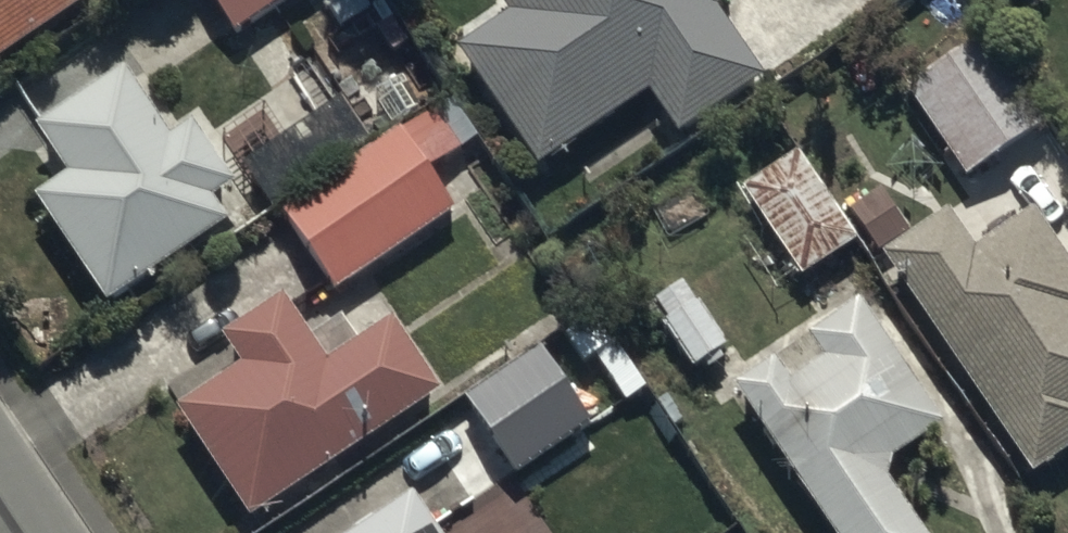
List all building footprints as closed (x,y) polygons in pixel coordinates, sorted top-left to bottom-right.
[(89,0),(0,0),(0,59),(89,0)] [(237,40),(293,0),(208,0),(237,40)] [(460,48),(535,167),(650,94),(678,138),(768,81),(719,4),(725,0),(498,0),(509,17),(460,48)] [(992,30),(909,88),(968,177),(1052,122),(992,30)] [(272,212),(369,147),(314,64),(217,129),(272,212)] [(170,140),(124,73),(38,132),(69,177),(33,201),(104,305),(229,220),(215,200),(233,188),(191,126),(170,140)] [(452,101),(280,212),(332,293),(456,213),(429,171),(477,140),(452,101)] [(862,243),(798,155),(742,196),(764,226),(743,241),(779,289),(800,273),(807,283),(862,243)] [(884,254),(1032,476),(1067,452),(1067,249),(1043,212),(976,257),(946,213),(884,254)] [(682,269),(643,294),(692,373),(731,349),(682,269)] [(735,387),(833,532),(929,532),(886,468),(950,425),(866,299),(735,387)] [(281,301),(223,341),(243,370),(179,413),(253,521),(441,394),(392,321),(358,344),(341,319),(308,341),(281,301)] [(528,347),(463,388),(516,471),(581,430),(528,347)] [(413,497),(359,532),(438,532),(413,497)]
